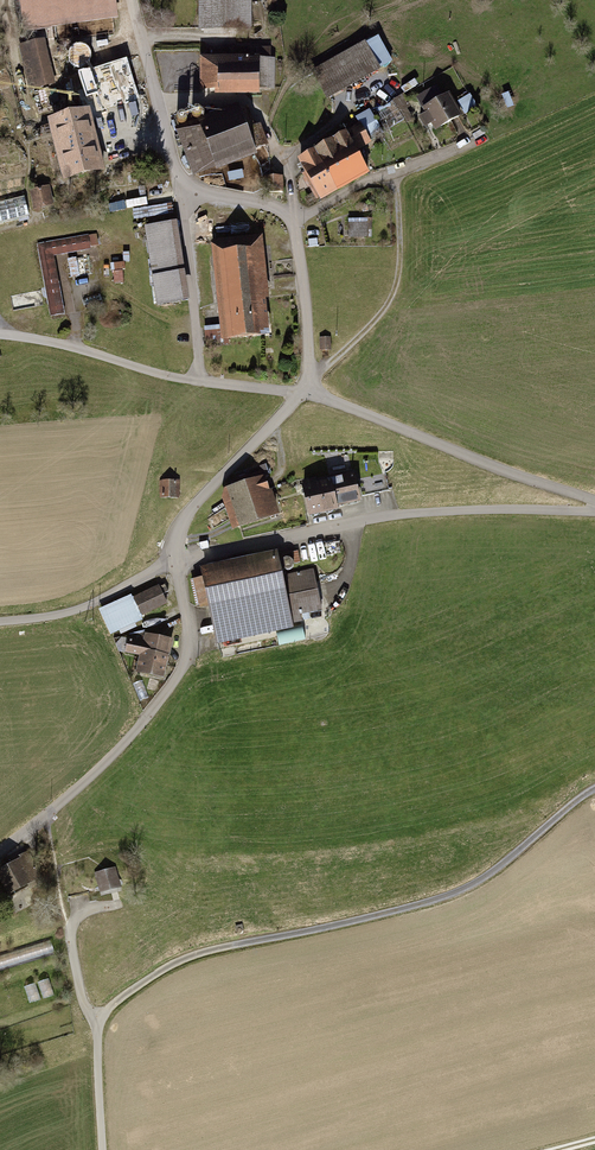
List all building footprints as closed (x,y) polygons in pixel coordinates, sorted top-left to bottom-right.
[(110,0),(24,0),(24,3),(27,23),(112,11),(110,0)] [(249,0),(201,0),(201,30),(249,30),(249,0)] [(27,23),(24,3),(15,4),(18,24),(27,23)] [(33,71),(48,68),(41,42),(19,47),(29,87),(37,86),(33,71)] [(378,69),(364,45),(315,73),(328,97),(378,69)] [(255,57),(255,60),(263,60),(263,49),(255,49),(255,57)] [(270,88),(270,60),(263,60),(255,60),(255,57),(248,57),(248,58),(246,58),(246,60),(204,60),(204,87),(270,88)] [(51,82),(48,68),(33,71),(37,86),(51,82)] [(434,88),(417,98),(423,110),(441,100),(434,88)] [(58,90),(47,93),(52,114),(64,111),(58,90)] [(411,106),(403,94),(393,100),(408,123),(413,120),(407,109),(411,106)] [(463,118),(450,95),(441,100),(423,110),(426,115),(419,119),(426,130),(431,127),(435,134),(449,126),(463,118)] [(470,96),(458,103),(466,116),(478,109),(470,96)] [(238,105),(200,119),(202,125),(240,111),(238,105)] [(200,119),(179,127),(194,173),(265,146),(258,126),(253,128),(246,109),(240,111),(202,125),(200,119)] [(198,109),(196,109),(194,109),(193,111),(192,113),(192,115),(192,117),(194,118),(196,119),(198,119),(200,119),(201,117),(202,115),(202,113),(201,111),(200,110),(198,109)] [(183,114),(181,114),(179,115),(178,116),(177,118),(177,120),(177,121),(178,123),(179,124),(181,125),(183,125),(185,124),(186,123),(187,121),(187,119),(187,118),(186,116),(184,115),(183,114)] [(85,116),(54,124),(67,176),(99,168),(98,167),(91,136),(85,116)] [(346,134),(315,151),(336,189),(367,172),(354,147),(368,140),(361,127),(346,135),(346,134)] [(382,137),(378,129),(369,134),(373,142),(382,137)] [(91,136),(98,167),(103,166),(95,135),(91,136)] [(309,196),(312,202),(322,197),(336,189),(315,151),(300,159),(308,172),(304,174),(306,178),(304,179),(308,186),(310,185),(315,193),(309,196)] [(263,175),(263,188),(269,188),(269,192),(282,191),(282,177),(278,177),(278,174),(263,175)] [(139,184),(104,190),(107,211),(143,205),(139,184)] [(33,192),(36,206),(50,203),(47,189),(33,192)] [(179,301),(167,224),(146,228),(158,305),(179,301)] [(349,224),(349,236),(367,236),(367,224),(349,224)] [(95,235),(88,236),(90,246),(97,245),(95,235)] [(38,245),(51,316),(64,313),(62,303),(59,304),(50,253),(90,246),(88,236),(38,245)] [(226,338),(268,333),(265,306),(261,306),(259,285),(265,285),(264,277),(258,278),(254,239),(217,243),(225,327),(226,338)] [(114,272),(114,283),(122,283),(121,271),(114,272)] [(227,343),(226,338),(225,327),(215,327),(214,309),(205,309),(206,328),(208,345),(227,343)] [(321,338),(321,350),(329,350),(329,338),(321,338)] [(393,451),(378,451),(378,460),(394,459),(393,451)] [(386,473),(358,478),(361,499),(390,494),(386,473)] [(304,489),(310,515),(336,509),(335,505),(359,500),(353,476),(329,481),(329,483),(315,486),(314,481),(303,484),(305,488),(304,489)] [(228,492),(239,526),(275,514),(263,478),(232,488),(228,492)] [(177,480),(161,480),(161,497),(177,498),(177,480)] [(298,544),(301,560),(328,555),(324,538),(298,544)] [(290,558),(288,558),(285,558),(283,559),(281,561),(281,564),(281,566),(282,568),(284,570),(287,570),(289,570),(291,569),(293,567),(294,564),(293,562),(292,560),(290,558)] [(276,561),(204,575),(205,578),(194,580),(199,604),(210,602),(217,637),(266,626),(267,631),(279,629),(278,624),(289,622),(290,623),(302,621),(301,614),(321,609),(313,570),(280,577),(276,561)] [(168,591),(164,584),(159,587),(162,594),(168,591)] [(158,587),(134,598),(141,614),(166,603),(158,587)] [(141,614),(134,598),(132,594),(99,609),(111,635),(142,620),(141,614)] [(144,643),(145,636),(145,630),(129,634),(130,637),(130,640),(144,643)] [(161,675),(168,642),(145,636),(144,643),(130,640),(127,651),(145,655),(141,671),(161,675)] [(127,651),(130,640),(121,638),(116,644),(118,651),(127,652),(127,651)] [(43,880),(27,852),(10,862),(12,865),(0,871),(0,875),(9,891),(27,881),(29,885),(30,887),(43,880)] [(113,871),(98,875),(102,890),(117,886),(113,871)] [(27,881),(9,891),(11,895),(29,885),(27,881)]
